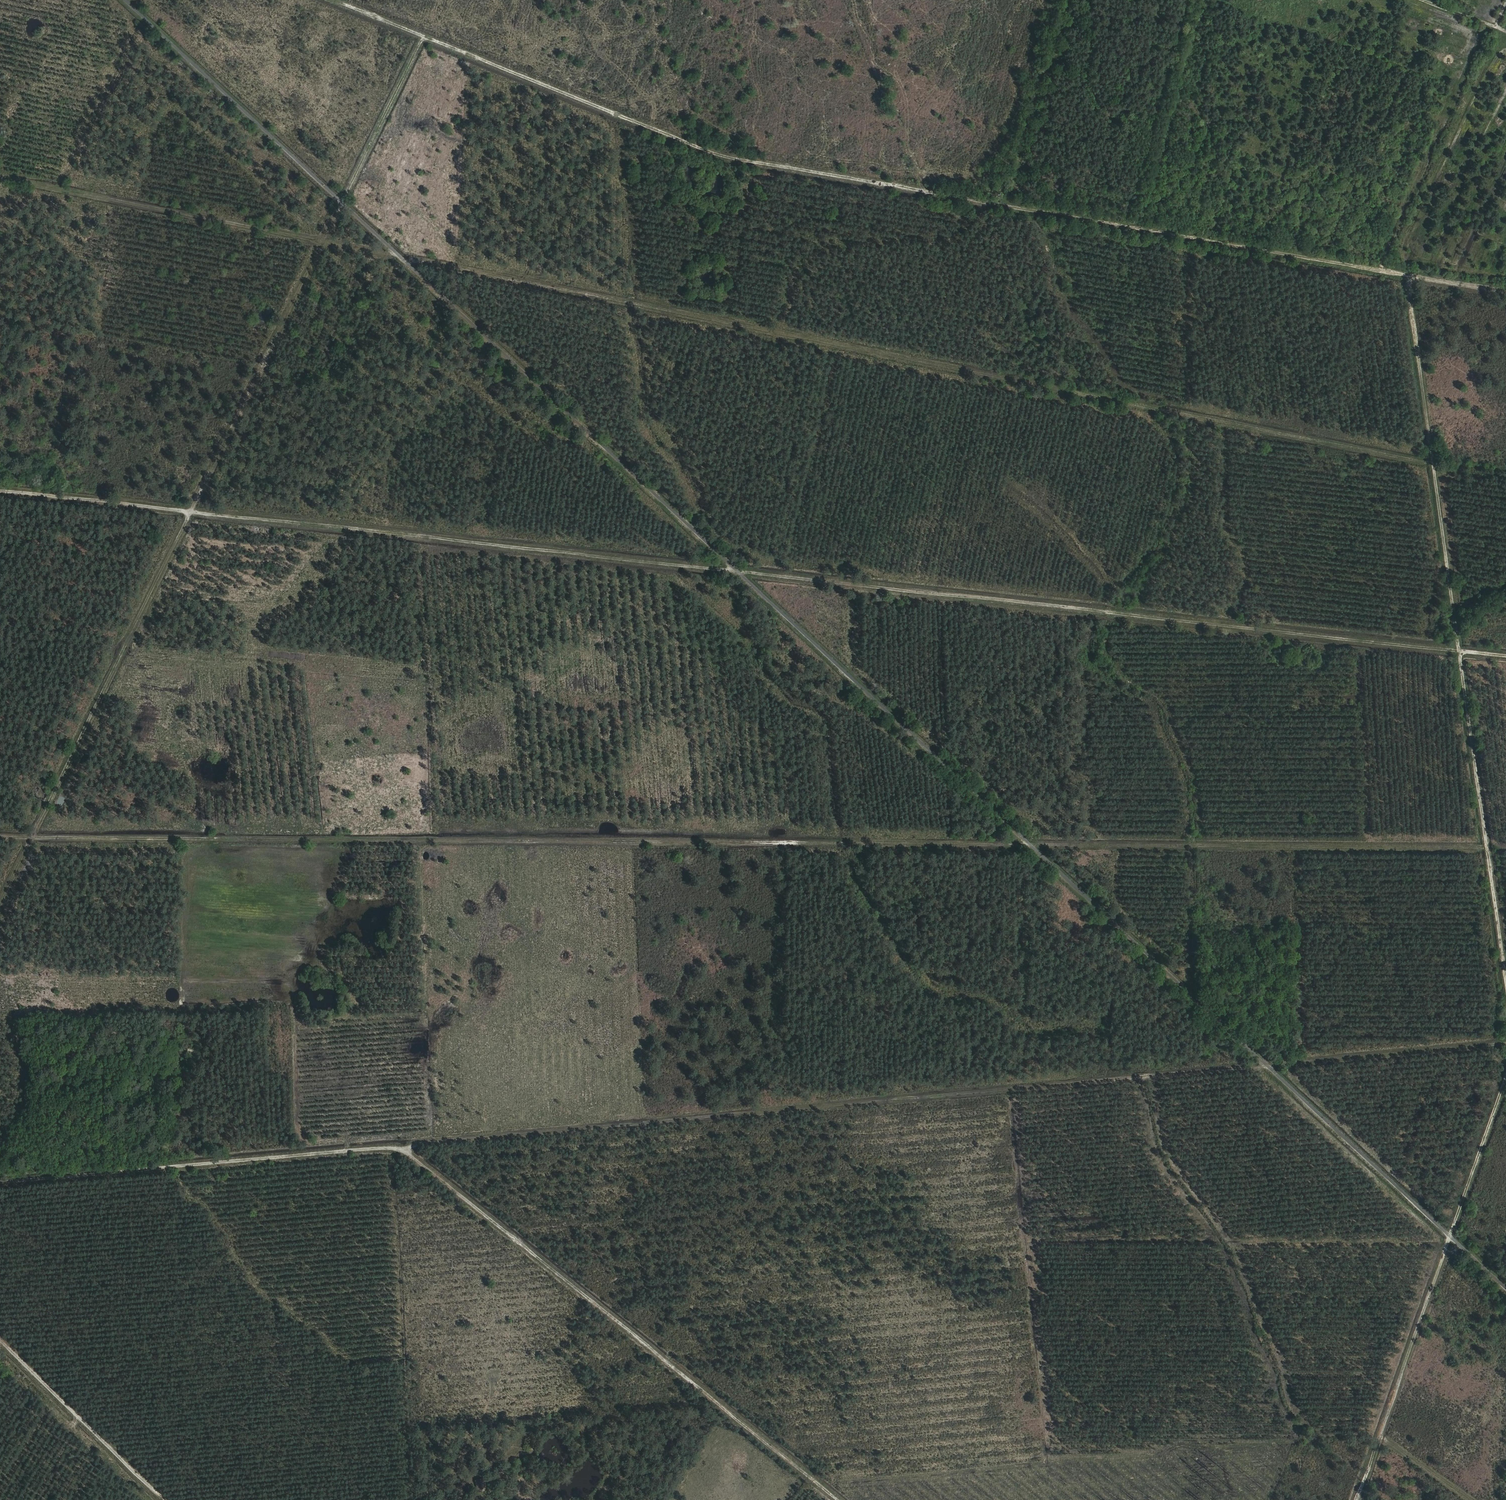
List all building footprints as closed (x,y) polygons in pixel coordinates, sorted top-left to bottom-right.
[(474,1492),(483,1492),(484,1480),(475,1479),(474,1492)]
